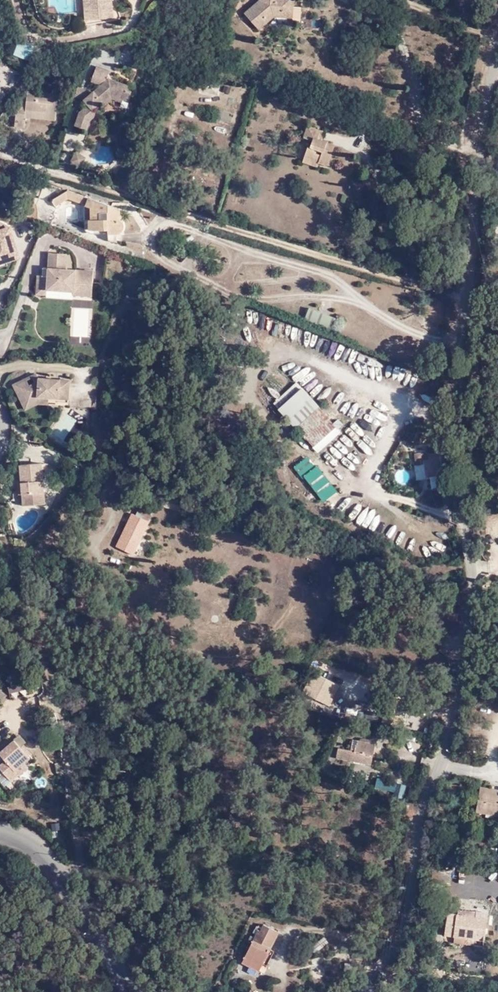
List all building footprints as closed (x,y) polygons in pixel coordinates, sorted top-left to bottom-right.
[(69,9),(77,9),(76,0),(68,0),(69,9)] [(77,9),(77,15),(77,18),(106,15),(105,0),(76,0),(77,9)] [(258,31),(272,17),(289,19),(291,0),(256,0),(256,1),(243,13),(258,31)] [(18,42),(17,57),(32,59),(34,43),(18,42)] [(89,92),(80,100),(84,105),(77,110),(71,125),(81,129),(85,120),(89,118),(88,111),(97,103),(106,95),(118,100),(121,90),(123,86),(102,79),(105,70),(92,66),(86,80),(98,84),(89,92)] [(215,98),(220,85),(205,80),(201,92),(215,98)] [(69,96),(76,99),(80,88),(73,86),(69,96)] [(80,88),(76,99),(80,100),(89,92),(80,88)] [(121,90),(118,100),(125,102),(128,92),(121,90)] [(42,112),(42,119),(52,120),(54,93),(24,91),(22,99),(16,100),(13,106),(10,126),(21,127),(22,118),(22,110),(42,112)] [(106,95),(97,103),(100,106),(106,100),(116,103),(118,100),(106,95)] [(22,118),(42,119),(42,112),(22,110),(22,118)] [(307,145),(304,155),(318,160),(318,163),(327,165),(334,145),(320,140),(323,132),(307,126),(304,136),(312,140),(310,145),(307,145)] [(62,164),(74,167),(78,156),(65,152),(62,164)] [(318,160),(304,155),(302,160),(317,166),(318,163),(318,160)] [(62,191),(48,201),(52,208),(62,201),(81,207),(89,209),(90,221),(91,232),(117,240),(118,225),(115,218),(114,208),(62,191)] [(26,202),(18,218),(33,224),(34,213),(33,203),(26,202)] [(81,207),(82,221),(90,221),(89,209),(81,207)] [(82,221),(83,230),(91,232),(90,221),(82,221)] [(8,229),(0,225),(0,260),(16,254),(8,229)] [(47,266),(66,268),(67,253),(48,252),(47,266)] [(93,270),(66,268),(47,266),(46,275),(42,275),(36,275),(35,294),(47,294),(46,290),(58,290),(73,291),(73,294),(91,295),(93,270)] [(297,318),(325,329),(329,315),(302,305),(297,318)] [(35,396),(49,397),(69,399),(70,379),(39,378),(36,372),(29,375),(33,381),(27,385),(23,378),(12,384),(20,399),(26,396),(28,400),(35,396)] [(312,404),(299,388),(289,390),(273,405),(289,424),(312,404)] [(49,403),(49,397),(35,396),(28,400),(26,396),(20,399),(25,409),(38,402),(49,403)] [(329,424),(312,404),(289,424),(307,445),(329,424)] [(420,452),(422,451),(422,448),(407,450),(409,464),(417,464),(418,475),(423,475),(420,452)] [(442,448),(422,451),(420,452),(423,475),(424,486),(446,483),(442,448)] [(22,494),(21,493),(23,505),(45,504),(42,463),(20,465),(21,481),(22,494)] [(312,463),(298,473),(322,505),(336,495),(312,463)] [(492,495),(480,494),(479,505),(491,506),(492,495)] [(177,512),(179,504),(180,502),(173,500),(172,504),(169,503),(169,501),(163,499),(161,507),(177,512)] [(186,506),(179,504),(177,512),(184,514),(186,506)] [(389,519),(367,506),(359,521),(381,533),(389,519)] [(134,520),(137,521),(146,524),(150,516),(138,511),(134,520)] [(185,520),(183,527),(195,531),(197,523),(185,520)] [(146,524),(137,521),(135,526),(144,530),(146,524)] [(144,530),(135,526),(129,524),(118,549),(134,555),(144,530)] [(323,703),(335,683),(322,675),(310,695),(323,703)] [(335,704),(334,710),(347,712),(348,706),(335,704)] [(351,741),(349,752),(371,757),(374,746),(372,746),(365,744),(351,741)] [(0,766),(0,767),(11,780),(19,773),(16,769),(29,758),(28,755),(30,754),(24,746),(0,766)] [(371,757),(349,752),(336,749),(335,757),(370,764),(371,757)] [(374,788),(394,792),(396,784),(377,779),(374,788)] [(492,791),(479,789),(475,813),(497,817),(497,796),(491,795),(492,791)] [(429,882),(448,884),(449,872),(438,871),(438,869),(431,868),(429,882)] [(457,912),(457,917),(484,921),(485,916),(457,912)] [(484,921),(457,917),(445,916),(442,937),(453,939),(482,942),(484,921)] [(241,965),(257,973),(265,958),(270,960),(274,952),(269,949),(277,934),(261,926),(258,933),(256,931),(252,939),(250,938),(246,945),(250,947),(241,965)] [(482,942),(453,939),(452,945),(481,949),(482,942)] [(347,954),(341,948),(329,962),(334,967),(347,954)] [(354,971),(348,965),(339,974),(345,980),(354,971)] [(441,977),(439,971),(430,973),(433,980),(441,977)]
